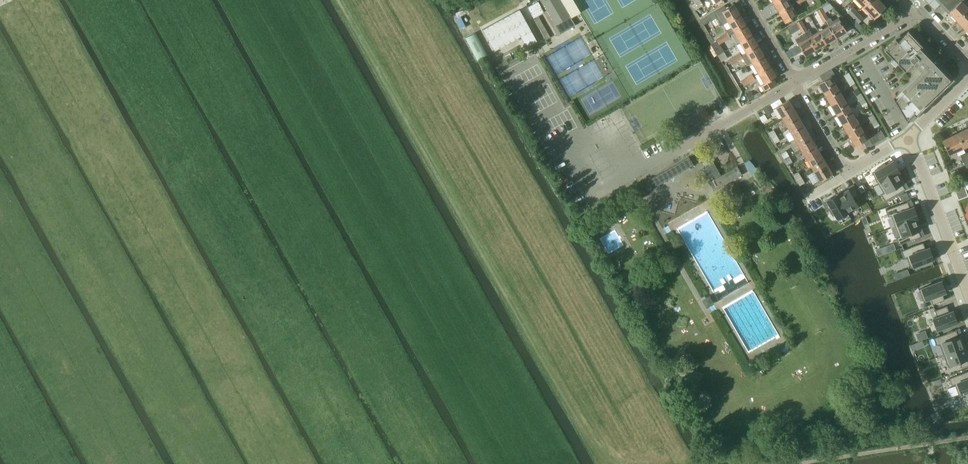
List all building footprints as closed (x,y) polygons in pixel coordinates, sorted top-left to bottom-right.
[(555,24),(570,16),(560,0),(541,0),(555,24)] [(700,0),(699,0),(692,4),(695,10),(703,5),(700,0)] [(773,2),(779,12),(791,5),(788,0),(777,0),(773,2)] [(865,9),(875,0),(857,0),(865,9)] [(865,9),(874,19),(886,8),(879,0),(875,0),(865,9)] [(934,9),(939,4),(941,2),(943,0),(926,0),(934,9)] [(941,2),(950,12),(949,13),(961,1),(963,0),(943,0),(941,2)] [(961,1),(949,13),(956,20),(967,8),(961,1)] [(713,12),(716,17),(723,13),(728,22),(740,15),(734,5),(726,9),(724,5),(713,12)] [(791,5),(779,12),(785,23),(797,16),(791,5)] [(817,10),(821,17),(823,16),(823,15),(825,13),(823,10),(828,7),(827,5),(822,7),(817,10)] [(848,12),(854,18),(856,20),(860,15),(853,7),(848,12)] [(956,20),(964,28),(967,24),(967,8),(956,20)] [(482,30),(494,51),(520,36),(526,47),(537,41),(520,9),(482,30)] [(731,28),(726,31),(727,33),(728,33),(729,35),(734,32),(746,25),(740,15),(728,22),(731,28)] [(856,20),(854,18),(851,21),(862,32),(865,29),(859,22),(863,18),(860,15),(856,20)] [(828,20),(826,21),(829,26),(836,38),(847,32),(846,30),(842,24),(841,22),(839,20),(838,17),(832,21),(830,17),(828,18),(828,20)] [(796,24),(800,29),(802,28),(801,27),(804,25),(801,21),(801,20),(796,23),(796,24)] [(844,20),(841,22),(842,24),(846,30),(849,28),(844,20)] [(734,32),(740,43),(752,36),(746,25),(734,32)] [(817,29),(819,32),(826,44),(836,38),(829,26),(823,30),(821,26),(817,29)] [(807,31),(805,32),(808,38),(815,50),(826,44),(819,32),(813,35),(810,31),(808,30),(807,31)] [(895,38),(883,49),(892,58),(897,64),(904,71),(905,70),(904,70),(913,62),(923,73),(919,76),(918,75),(913,80),(914,81),(909,86),(908,85),(902,90),(903,91),(898,96),(895,93),(893,95),(892,96),(891,96),(905,120),(913,113),(915,116),(954,79),(943,67),(942,68),(943,68),(940,70),(923,52),(925,50),(926,50),(908,31),(901,37),(897,41),(895,38)] [(466,38),(477,60),(481,58),(487,55),(476,32),(475,33),(469,36),(466,38)] [(803,34),(795,39),(798,44),(798,45),(802,51),(802,52),(805,56),(815,50),(808,38),(805,32),(802,33),(803,34)] [(740,43),(746,53),(758,46),(752,36),(740,43)] [(750,64),(752,63),(764,56),(758,46),(746,53),(749,59),(747,60),(750,64)] [(797,46),(790,50),(793,56),(800,52),(797,46)] [(752,63),(758,74),(770,67),(764,56),(752,63)] [(770,67),(758,74),(764,84),(761,86),(764,92),(776,84),(773,79),(777,77),(770,67)] [(818,84),(824,94),(837,87),(830,76),(818,84)] [(824,94),(831,105),(843,97),(837,87),(824,94)] [(751,91),(745,94),(749,101),(755,98),(751,91)] [(856,96),(859,102),(864,98),(861,93),(856,96)] [(831,105),(837,115),(849,108),(843,97),(831,105)] [(864,98),(859,102),(862,107),(867,104),(864,98)] [(773,109),(776,107),(782,104),(779,99),(770,105),(773,109)] [(788,100),(782,104),(776,107),(781,117),(794,110),(788,100)] [(763,110),(766,116),(773,112),(769,106),(763,110)] [(837,115),(843,126),(855,118),(849,108),(837,115)] [(781,117),(788,127),(800,120),(794,110),(781,117)] [(868,117),(871,123),(876,120),(873,114),(868,117)] [(843,126),(849,136),(862,129),(855,118),(843,126)] [(788,127),(794,138),(806,130),(800,120),(788,127)] [(876,120),(871,123),(874,128),(880,125),(876,120)] [(958,133),(964,148),(967,146),(967,128),(958,133)] [(768,132),(771,138),(776,135),(773,129),(769,132),(768,132)] [(862,129),(849,136),(856,147),(865,141),(868,146),(885,136),(882,131),(868,139),(862,129)] [(794,138),(800,149),(813,141),(806,130),(794,138)] [(964,148),(958,133),(942,140),(949,155),(964,148)] [(776,135),(771,138),(775,144),(775,143),(780,140),(776,135)] [(803,153),(806,159),(819,152),(813,141),(800,149),(803,153)] [(780,153),(784,159),(789,156),(785,150),(781,153),(780,153)] [(806,159),(812,170),(825,162),(821,155),(819,152),(806,159)] [(789,156),(784,159),(787,164),(792,161),(789,156)] [(751,175),(758,171),(749,161),(745,164),(751,175)] [(879,169),(872,173),(878,183),(898,171),(892,161),(885,165),(884,163),(877,167),(879,169)] [(714,180),(708,183),(713,191),(741,175),(737,168),(737,167),(721,176),(721,175),(713,162),(706,166),(710,173),(714,180)] [(825,162),(812,170),(819,181),(832,174),(826,164),(825,162)] [(793,174),(796,180),(801,177),(798,171),(794,174),(793,174)] [(898,171),(878,183),(883,193),(881,194),(884,201),(905,189),(901,183),(903,182),(900,178),(902,177),(898,171)] [(801,177),(796,180),(799,185),(800,185),(804,182),(801,177)] [(959,182),(952,185),(957,200),(967,196),(964,187),(961,188),(959,182)] [(843,190),(836,194),(847,212),(857,206),(853,198),(859,195),(855,188),(854,187),(848,191),(847,189),(843,192),(843,190)] [(632,194),(633,196),(636,201),(645,196),(641,189),(632,194)] [(836,194),(822,202),(827,210),(829,210),(832,215),(834,214),(837,218),(847,212),(836,194)] [(907,202),(885,210),(888,217),(891,216),(895,226),(917,218),(913,207),(910,208),(907,202)] [(917,218),(895,226),(899,237),(896,238),(898,245),(920,237),(919,232),(920,232),(918,225),(919,224),(917,218)] [(910,247),(901,251),(903,257),(906,256),(910,268),(913,267),(932,259),(934,259),(931,252),(930,252),(929,249),(928,248),(925,249),(923,242),(910,247)] [(886,245),(875,250),(877,256),(889,252),(886,245)] [(942,280),(921,288),(926,300),(930,298),(932,304),(944,300),(942,293),(945,292),(943,287),(945,287),(942,280)] [(937,317),(933,318),(937,330),(958,322),(955,315),(954,315),(952,311),(949,312),(946,306),(934,310),(937,317)] [(956,330),(934,338),(936,344),(942,342),(946,353),(965,346),(963,339),(961,340),(960,335),(958,336),(956,330)] [(946,353),(950,364),(959,361),(961,368),(967,365),(967,363),(966,358),(967,358),(966,353),(967,353),(965,346),(946,353)] [(947,378),(951,388),(956,387),(959,395),(967,392),(967,395),(967,371),(947,378)]
